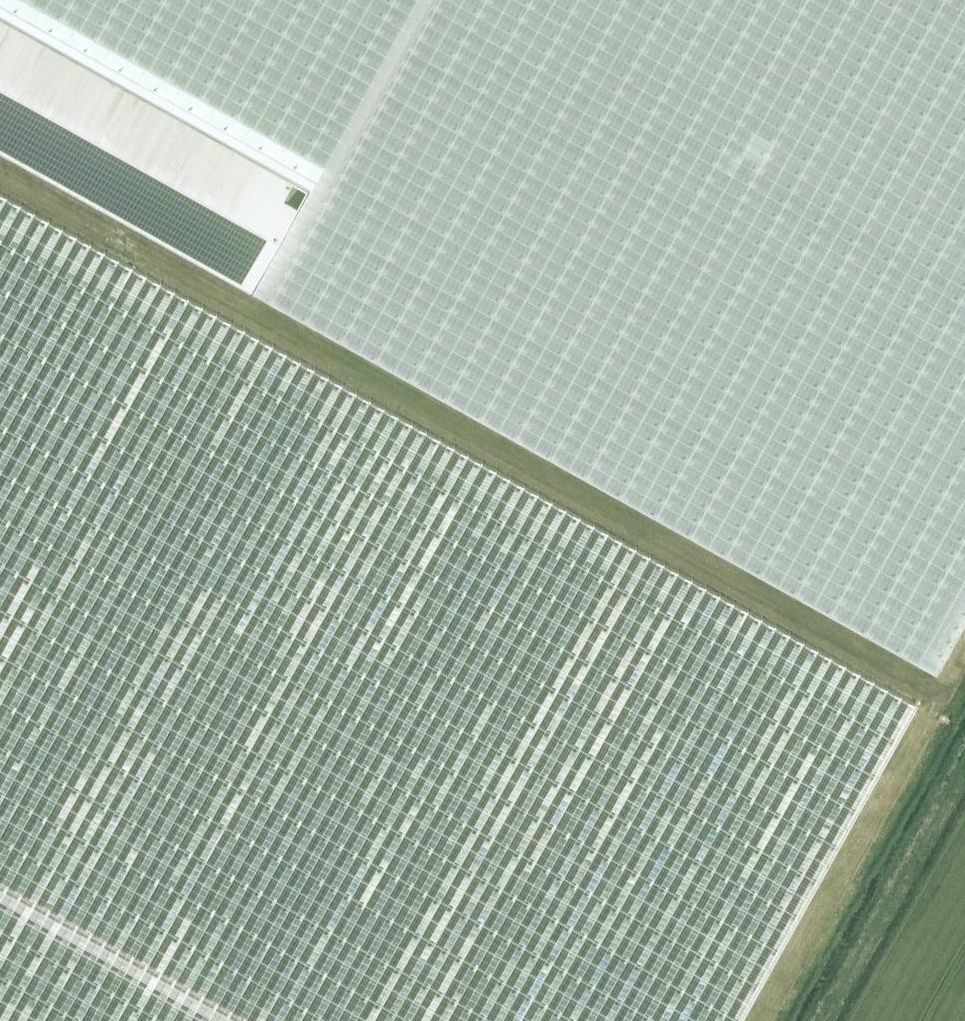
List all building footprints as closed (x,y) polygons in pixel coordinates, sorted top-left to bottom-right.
[(251,289),(252,287),(936,671),(964,618),(964,0),(0,0),(0,150),(251,289)] [(916,702),(0,191),(0,1020),(739,1020),(916,702)]
